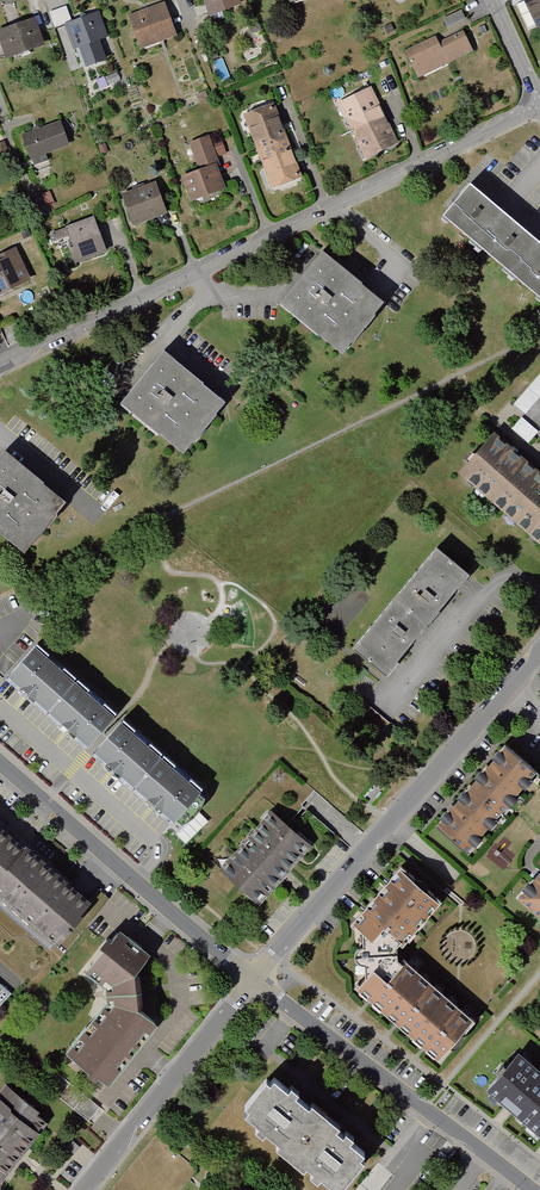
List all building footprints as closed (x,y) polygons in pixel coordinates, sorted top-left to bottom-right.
[(204,18),(235,8),(232,0),(198,0),(204,18)] [(538,25),(539,24),(539,0),(526,0),(538,25)] [(55,24),(72,18),(67,4),(50,10),(55,24)] [(159,7),(126,19),(137,50),(170,38),(159,7)] [(93,17),(62,28),(70,51),(102,40),(93,17)] [(28,23),(0,33),(0,58),(1,61),(37,48),(28,23)] [(474,47),(463,25),(437,38),(434,31),(403,46),(415,69),(437,58),(439,64),(474,47)] [(383,110),(370,82),(337,98),(350,126),(383,110)] [(242,110),(256,146),(284,135),(269,99),(242,110)] [(398,140),(383,110),(350,126),(365,156),(398,140)] [(54,126),(18,139),(27,162),(63,148),(54,126)] [(256,146),(272,185),(299,174),(284,135),(256,146)] [(197,173),(178,180),(186,202),(218,191),(211,168),(214,167),(205,140),(187,146),(197,173)] [(470,184),(444,215),(539,297),(539,243),(470,184)] [(151,186),(119,197),(129,227),(161,216),(151,186)] [(36,197),(25,203),(34,222),(45,216),(36,197)] [(90,222),(47,237),(50,245),(64,240),(67,248),(64,249),(70,266),(102,255),(90,222)] [(384,300),(318,246),(273,300),(340,354),(384,300)] [(26,282),(12,252),(0,257),(0,294),(26,282)] [(224,406),(158,352),(114,406),(180,460),(224,406)] [(511,427),(527,441),(538,430),(521,415),(511,427)] [(497,434),(459,475),(539,543),(539,470),(497,434)] [(7,450),(0,459),(0,529),(31,554),(72,501),(7,450)] [(473,577),(438,548),(351,653),(371,669),(386,682),(473,577)] [(48,651),(34,639),(2,676),(16,688),(18,685),(33,698),(30,701),(44,714),(77,676),(64,665),(62,668),(46,654),(48,651)] [(90,688),(77,676),(44,714),(57,725),(60,722),(77,737),(74,740),(87,750),(119,713),(107,702),(104,705),(87,691),(90,688)] [(140,731),(127,719),(95,756),(108,768),(111,765),(125,778),(122,781),(136,794),(169,756),(156,745),(154,748),(138,734),(140,731)] [(538,769),(503,740),(467,784),(502,813),(538,769)] [(182,768),(169,756),(136,794),(150,805),(152,802),(169,817),(166,820),(175,827),(179,831),(183,826),(189,831),(198,827),(205,820),(210,813),(213,804),(207,799),(212,793),(199,783),(196,786),(180,771),(182,768)] [(502,813),(467,784),(432,827),(467,856),(502,813)] [(308,842),(268,808),(216,869),(256,903),(282,873),(308,842)] [(28,849),(0,824),(0,883),(28,849)] [(507,845),(490,842),(487,860),(503,863),(507,845)] [(28,849),(0,883),(0,896),(62,947),(96,905),(91,901),(70,883),(28,849)] [(441,900),(398,862),(373,890),(415,928),(441,900)] [(536,881),(517,903),(539,923),(539,876),(536,881)] [(401,944),(415,928),(373,890),(347,920),(358,930),(366,937),(378,923),(393,937),(401,944)] [(395,968),(393,937),(378,923),(366,937),(358,930),(360,979),(368,970),(382,983),(395,968)] [(160,966),(120,934),(112,944),(90,971),(109,986),(131,1003),(148,982),(160,966)] [(419,973),(403,959),(395,968),(382,983),(368,970),(360,979),(351,989),(382,1016),(419,973)] [(447,998),(419,973),(382,1016),(410,1040),(447,998)] [(12,991),(0,981),(0,1004),(12,991)] [(110,1000),(70,1056),(97,1076),(111,1086),(151,1029),(143,1024),(148,982),(131,1003),(109,986),(110,1000)] [(476,1023),(447,998),(410,1040),(439,1066),(476,1023)] [(513,1050),(480,1089),(524,1126),(539,1107),(539,1073),(513,1050)] [(296,1101),(263,1075),(233,1114),(289,1157),(319,1118),(296,1101)] [(6,1090),(0,1097),(0,1189),(4,1189),(27,1162),(54,1128),(6,1090)] [(88,1120),(101,1111),(89,1094),(76,1103),(88,1120)] [(524,1126),(539,1140),(539,1107),(524,1126)] [(319,1118),(289,1157),(333,1189),(348,1189),(372,1158),(340,1134),(319,1118)] [(74,1154),(79,1148),(66,1137),(60,1143),(74,1154)]
